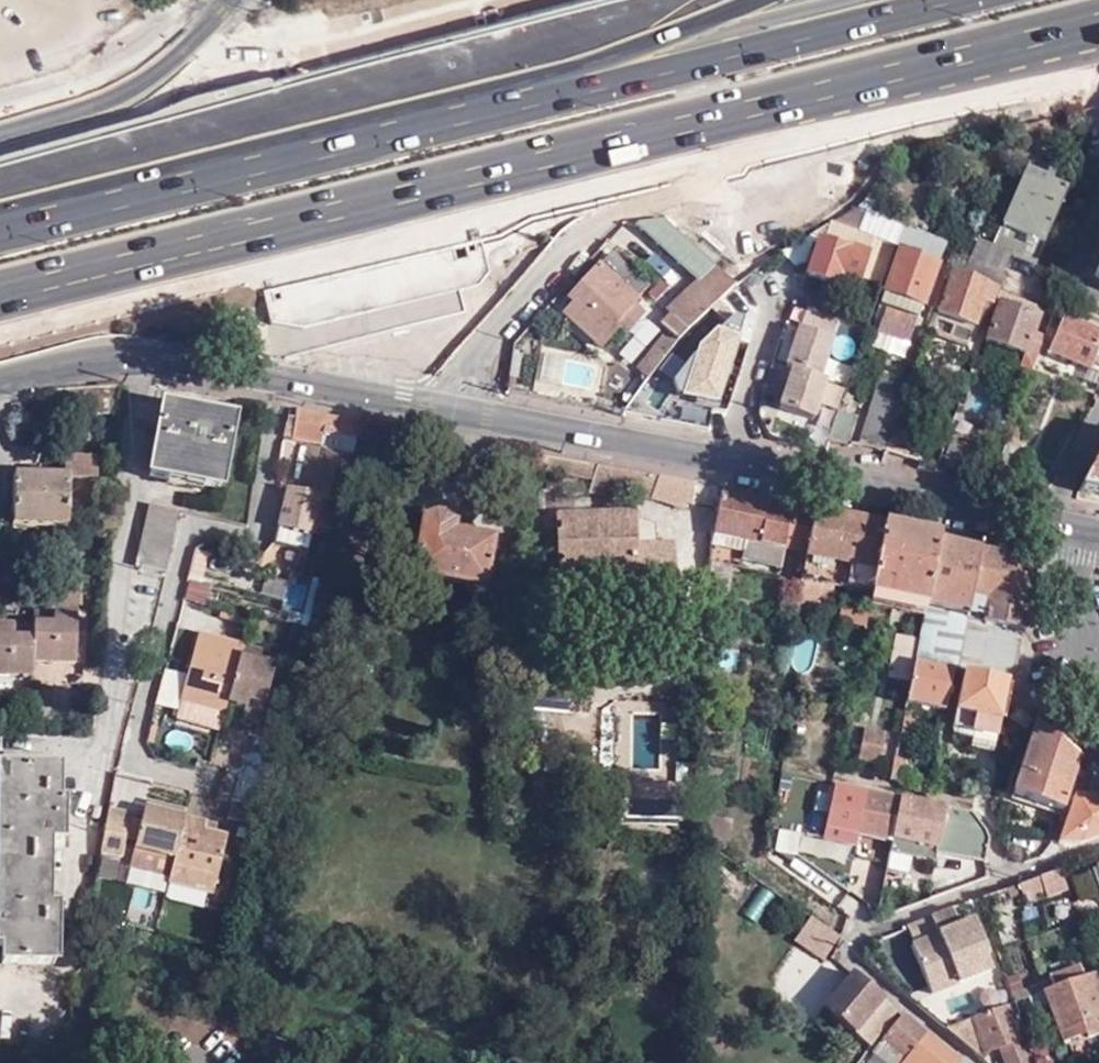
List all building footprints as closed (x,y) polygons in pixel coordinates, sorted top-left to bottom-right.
[(1042,183),(1022,176),(992,247),(976,240),(963,268),(997,282),(1009,255),(1032,264),(1066,187),(1045,178),(1042,183)] [(900,225),(857,207),(832,221),(893,245),(900,225)] [(661,219),(649,208),(637,221),(661,219)] [(661,219),(637,221),(636,223),(695,277),(709,262),(661,219)] [(832,221),(786,247),(810,256),(804,275),(838,287),(841,278),(857,284),(859,279),(880,286),(893,245),(832,221)] [(738,245),(745,262),(771,251),(764,234),(738,245)] [(906,339),(934,263),(899,248),(883,292),(890,296),(879,328),(906,339)] [(646,286),(609,252),(571,295),(575,300),(561,315),(599,347),(616,329),(621,333),(640,311),(630,302),(646,286)] [(637,368),(646,376),(659,359),(688,324),(732,283),(709,262),(695,277),(665,309),(668,313),(658,324),(667,332),(637,368)] [(999,290),(954,271),(949,270),(934,312),(974,326),(982,303),(992,307),(999,290)] [(1041,307),(1003,291),(985,341),(1025,355),(1022,365),(1032,369),(1040,347),(1045,335),(1034,332),(1041,307)] [(1049,351),(1063,316),(1053,312),(1045,335),(1040,347),(1049,351)] [(1098,373),(1098,331),(1063,316),(1049,351),(1098,373)] [(769,411),(829,428),(841,385),(820,379),(834,330),(795,319),(769,411)] [(558,380),(583,387),(589,365),(564,358),(558,380)] [(856,440),(884,451),(893,422),(907,382),(879,372),(856,440)] [(114,393),(48,399),(49,403),(49,418),(114,415),(114,393)] [(227,422),(156,408),(143,473),(214,487),(227,422)] [(838,408),(828,437),(846,443),(855,414),(838,408)] [(297,411),(293,415),(292,418),(290,418),(289,425),(291,425),(288,436),(321,442),(322,433),(357,440),(361,423),(297,411)] [(893,422),(884,451),(905,458),(915,429),(893,422)] [(307,445),(306,448),(310,450),(321,452),(351,457),(307,445)] [(306,448),(295,489),(300,490),(311,492),(324,494),(316,528),(332,532),(351,457),(321,452),(310,450),(306,448)] [(1077,491),(1098,495),(1098,448),(1077,491)] [(614,469),(548,457),(545,472),(593,480),(592,493),(620,498),(623,488),(654,493),(652,505),(678,510),(696,485),(614,469)] [(61,461),(59,481),(57,510),(75,512),(78,485),(87,486),(89,463),(61,461)] [(57,510),(59,481),(8,478),(5,524),(55,528),(57,510)] [(295,489),(289,488),(276,543),(311,550),(316,528),(324,494),(311,492),(300,490),(295,489)] [(785,545),(792,507),(721,492),(713,532),(745,538),(743,548),(742,557),(781,566),(785,545)] [(160,573),(177,510),(144,503),(130,566),(160,573)] [(872,593),(883,526),(792,507),(785,545),(804,550),(803,555),(849,564),(846,587),(872,593)] [(561,578),(636,573),(632,514),(557,519),(561,578)] [(412,576),(484,591),(494,540),(455,532),(456,525),(453,524),(443,517),(433,517),(427,520),(423,519),(412,576)] [(938,542),(939,537),(883,526),(872,593),(869,605),(924,617),(925,609),(938,542)] [(745,538),(713,532),(712,541),(743,548),(745,538)] [(964,617),(980,550),(938,542),(925,609),(964,617)] [(1021,636),(1036,561),(980,550),(964,617),(962,625),(1021,636)] [(799,575),(846,587),(849,564),(803,555),(799,575)] [(730,581),(731,569),(710,565),(707,594),(704,626),(713,626),(717,580),(730,581)] [(218,626),(245,634),(248,621),(222,613),(218,626)] [(46,626),(26,625),(26,627),(25,639),(24,666),(67,667),(69,615),(47,614),(46,626)] [(47,614),(26,614),(26,625),(46,626),(47,614)] [(24,679),(24,666),(25,639),(5,639),(5,626),(0,626),(0,678),(24,679)] [(25,639),(26,627),(5,626),(5,639),(25,639)] [(175,718),(218,729),(223,711),(225,701),(239,654),(242,644),(198,632),(180,700),(175,718)] [(792,666),(809,671),(818,640),(801,635),(792,666)] [(952,673),(957,646),(920,639),(915,665),(952,673)] [(239,654),(259,660),(262,649),(242,644),(239,654)] [(244,700),(263,704),(274,664),(259,660),(239,654),(225,701),(243,706),(244,700)] [(904,678),(908,659),(890,656),(886,675),(904,678)] [(943,713),(952,673),(915,665),(907,705),(943,713)] [(1008,703),(1011,686),(963,676),(954,714),(1002,724),(1007,705),(1008,703)] [(237,723),(257,729),(263,704),(244,700),(243,706),(237,723)] [(1030,722),(1017,712),(1007,725),(1020,735),(1030,722)] [(1078,758),(1035,726),(1012,796),(1061,811),(1078,758)] [(915,732),(902,730),(898,750),(911,753),(915,732)] [(859,760),(880,764),(885,735),(865,731),(859,760)] [(1079,846),(1098,838),(1098,774),(1090,768),(1080,796),(1074,794),(1057,845),(1079,846)] [(48,964),(50,909),(38,909),(39,842),(56,842),(57,805),(51,805),(52,771),(0,769),(0,965),(48,964)] [(818,782),(807,837),(851,846),(853,836),(823,830),(831,785),(818,782)] [(897,798),(831,785),(823,830),(853,836),(889,842),(897,798)] [(891,843),(900,799),(897,798),(889,842),(886,853),(889,855),(891,843)] [(256,807),(227,799),(224,818),(252,824),(256,807)] [(900,799),(891,843),(889,855),(936,863),(938,853),(986,862),(988,844),(973,814),(900,799)] [(177,816),(178,810),(140,800),(138,806),(177,816)] [(165,857),(177,816),(138,806),(127,847),(165,857)] [(129,812),(107,808),(99,851),(121,854),(129,812)] [(196,821),(177,816),(165,857),(162,874),(161,881),(201,892),(216,835),(205,833),(194,829),(196,821)] [(207,825),(196,821),(194,829),(205,833),(207,825)] [(779,831),(775,854),(794,857),(798,834),(779,831)] [(162,874),(165,857),(127,847),(123,864),(162,874)] [(860,859),(853,891),(879,897),(880,889),(884,864),(860,859)] [(890,891),(895,866),(887,864),(887,866),(882,889),(890,891)] [(1067,892),(1059,871),(1007,891),(1010,901),(1028,895),(1029,898),(1043,893),(1046,899),(1067,892)] [(1010,901),(1007,891),(987,899),(1004,951),(1024,943),(1010,901)] [(975,924),(960,930),(953,911),(931,918),(938,937),(911,947),(930,997),(957,987),(991,975),(986,961),(988,960),(975,924)] [(793,942),(827,956),(839,928),(804,914),(793,942)] [(931,918),(907,928),(914,946),(938,937),(931,918)] [(1047,992),(1085,978),(1081,969),(1043,984),(1047,992)] [(1085,978),(1047,992),(1067,1045),(1088,1037),(1090,1041),(1098,1039),(1098,973),(1085,978)] [(869,1046),(896,1011),(851,974),(824,1009),(869,1046)] [(962,1000),(996,988),(991,975),(957,987),(962,1000)] [(1010,1006),(972,1020),(945,1031),(978,1058),(997,1050),(1004,1048),(1009,1062),(1031,1062),(1010,1006)] [(902,1017),(873,1055),(883,1062),(909,1062),(905,1060),(926,1035),(902,1017)] [(959,1062),(926,1035),(905,1060),(909,1062),(958,1062),(959,1062)] [(1004,1048),(997,1050),(1002,1062),(1009,1062),(1004,1048)]
